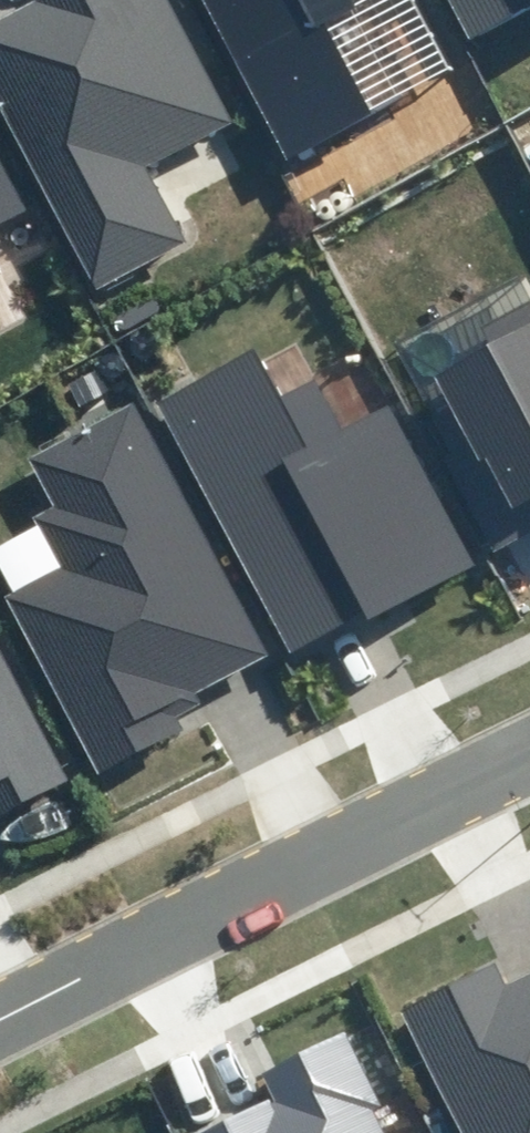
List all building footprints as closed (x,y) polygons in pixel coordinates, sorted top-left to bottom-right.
[(0,17),(0,107),(93,290),(185,244),(144,164),(227,122),(165,0),(33,0),(0,17)] [(279,166),(380,114),(328,13),(353,0),(193,0),(279,166)] [(467,42),(529,10),(529,0),(445,0),(467,42)] [(26,211),(0,160),(0,225),(26,211)] [(333,204),(335,208),(338,211),(342,212),(347,212),(350,211),(354,208),(356,205),(357,200),(356,196),(354,193),(352,190),(348,188),(344,188),(340,188),(337,190),(334,193),(333,197),(332,201),(333,204)] [(310,215),(312,218),(315,221),(319,222),(323,222),(327,221),(330,218),(332,215),(333,211),(333,206),(331,203),(328,200),(324,198),(320,198),(317,198),(313,200),(311,203),(309,207),(309,211),(310,215)] [(434,363),(508,505),(529,494),(529,289),(477,317),(486,336),(434,363)] [(134,353),(136,356),(140,359),(143,361),(148,360),(152,359),(155,356),(157,353),(158,349),(157,345),(156,341),(153,338),(149,337),(145,336),(141,337),(138,339),(135,342),(134,345),(133,349),(134,353)] [(253,348),(154,399),(287,658),(474,563),(391,403),(334,432),(309,384),(279,399),(253,348)] [(101,373),(104,376),(107,379),(111,380),(115,380),(119,379),(122,376),(124,373),(125,369),(125,365),(123,361),(120,358),(116,356),(112,356),(109,357),(105,359),(103,361),(101,365),(101,369),(101,373)] [(269,655),(138,404),(30,459),(55,506),(41,513),(65,560),(1,593),(97,776),(187,729),(181,716),(202,705),(195,694),(269,655)] [(68,781),(0,651),(0,816),(68,781)] [(505,987),(494,964),(400,1008),(459,1132),(529,1132),(529,975),(505,987)] [(347,1036),(267,1074),(279,1099),(206,1132),(393,1132),(347,1036)]
